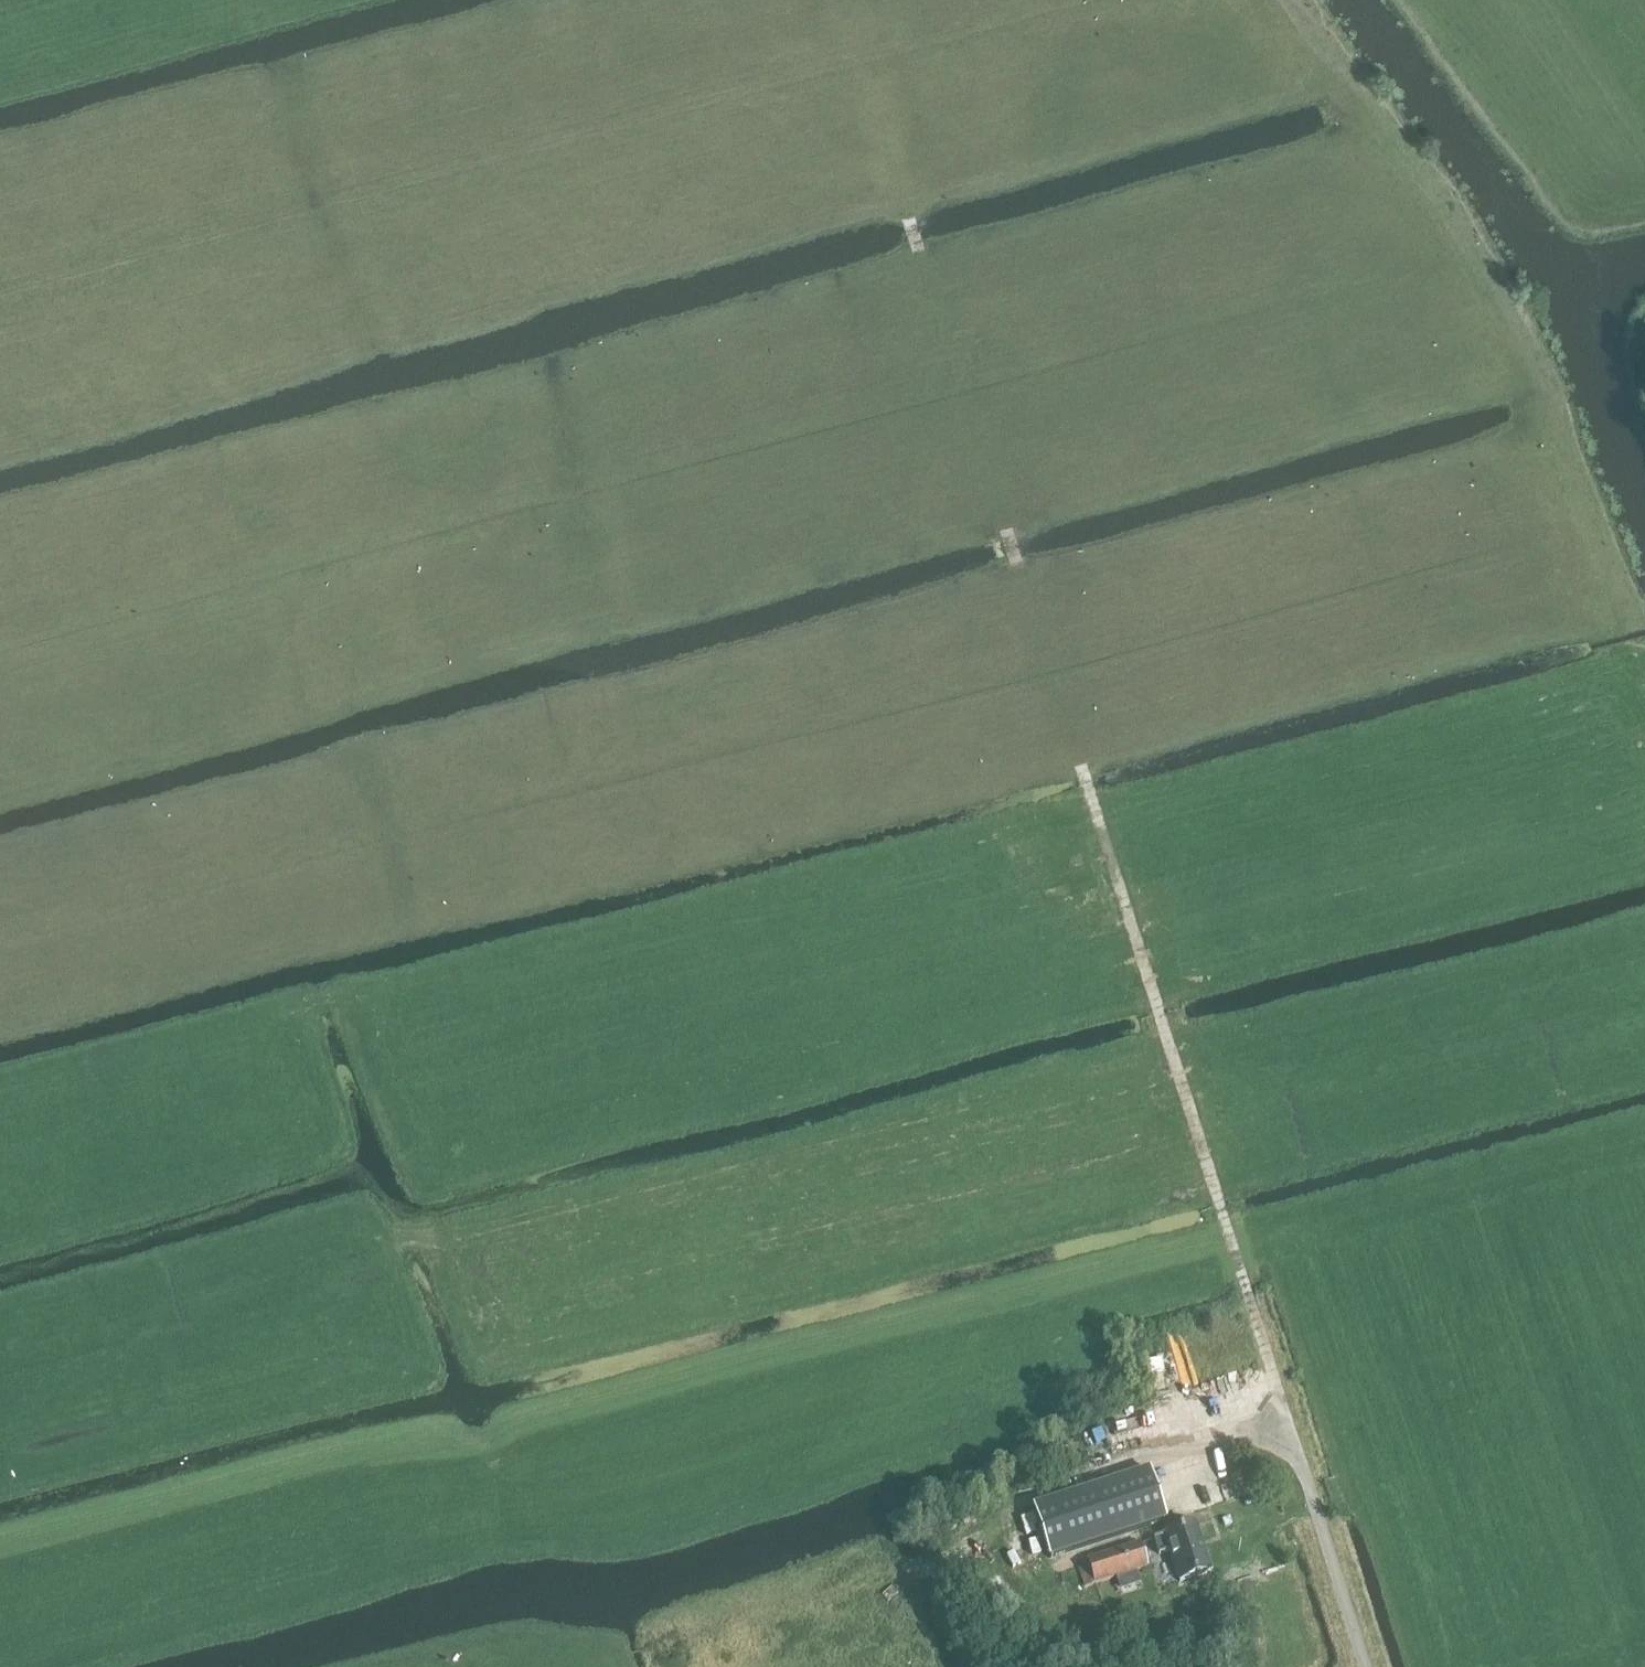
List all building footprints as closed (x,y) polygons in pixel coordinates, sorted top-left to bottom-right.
[(1034,1508),(1037,1519),(1050,1558),(1166,1520),(1149,1470),(1034,1508)] [(1180,1582),(1211,1572),(1195,1524),(1165,1535),(1165,1537),(1155,1541),(1160,1554),(1169,1550),(1180,1582)] [(1095,1583),(1147,1567),(1140,1544),(1088,1560),(1089,1566),(1079,1569),(1084,1587),(1095,1584),(1095,1583)]
